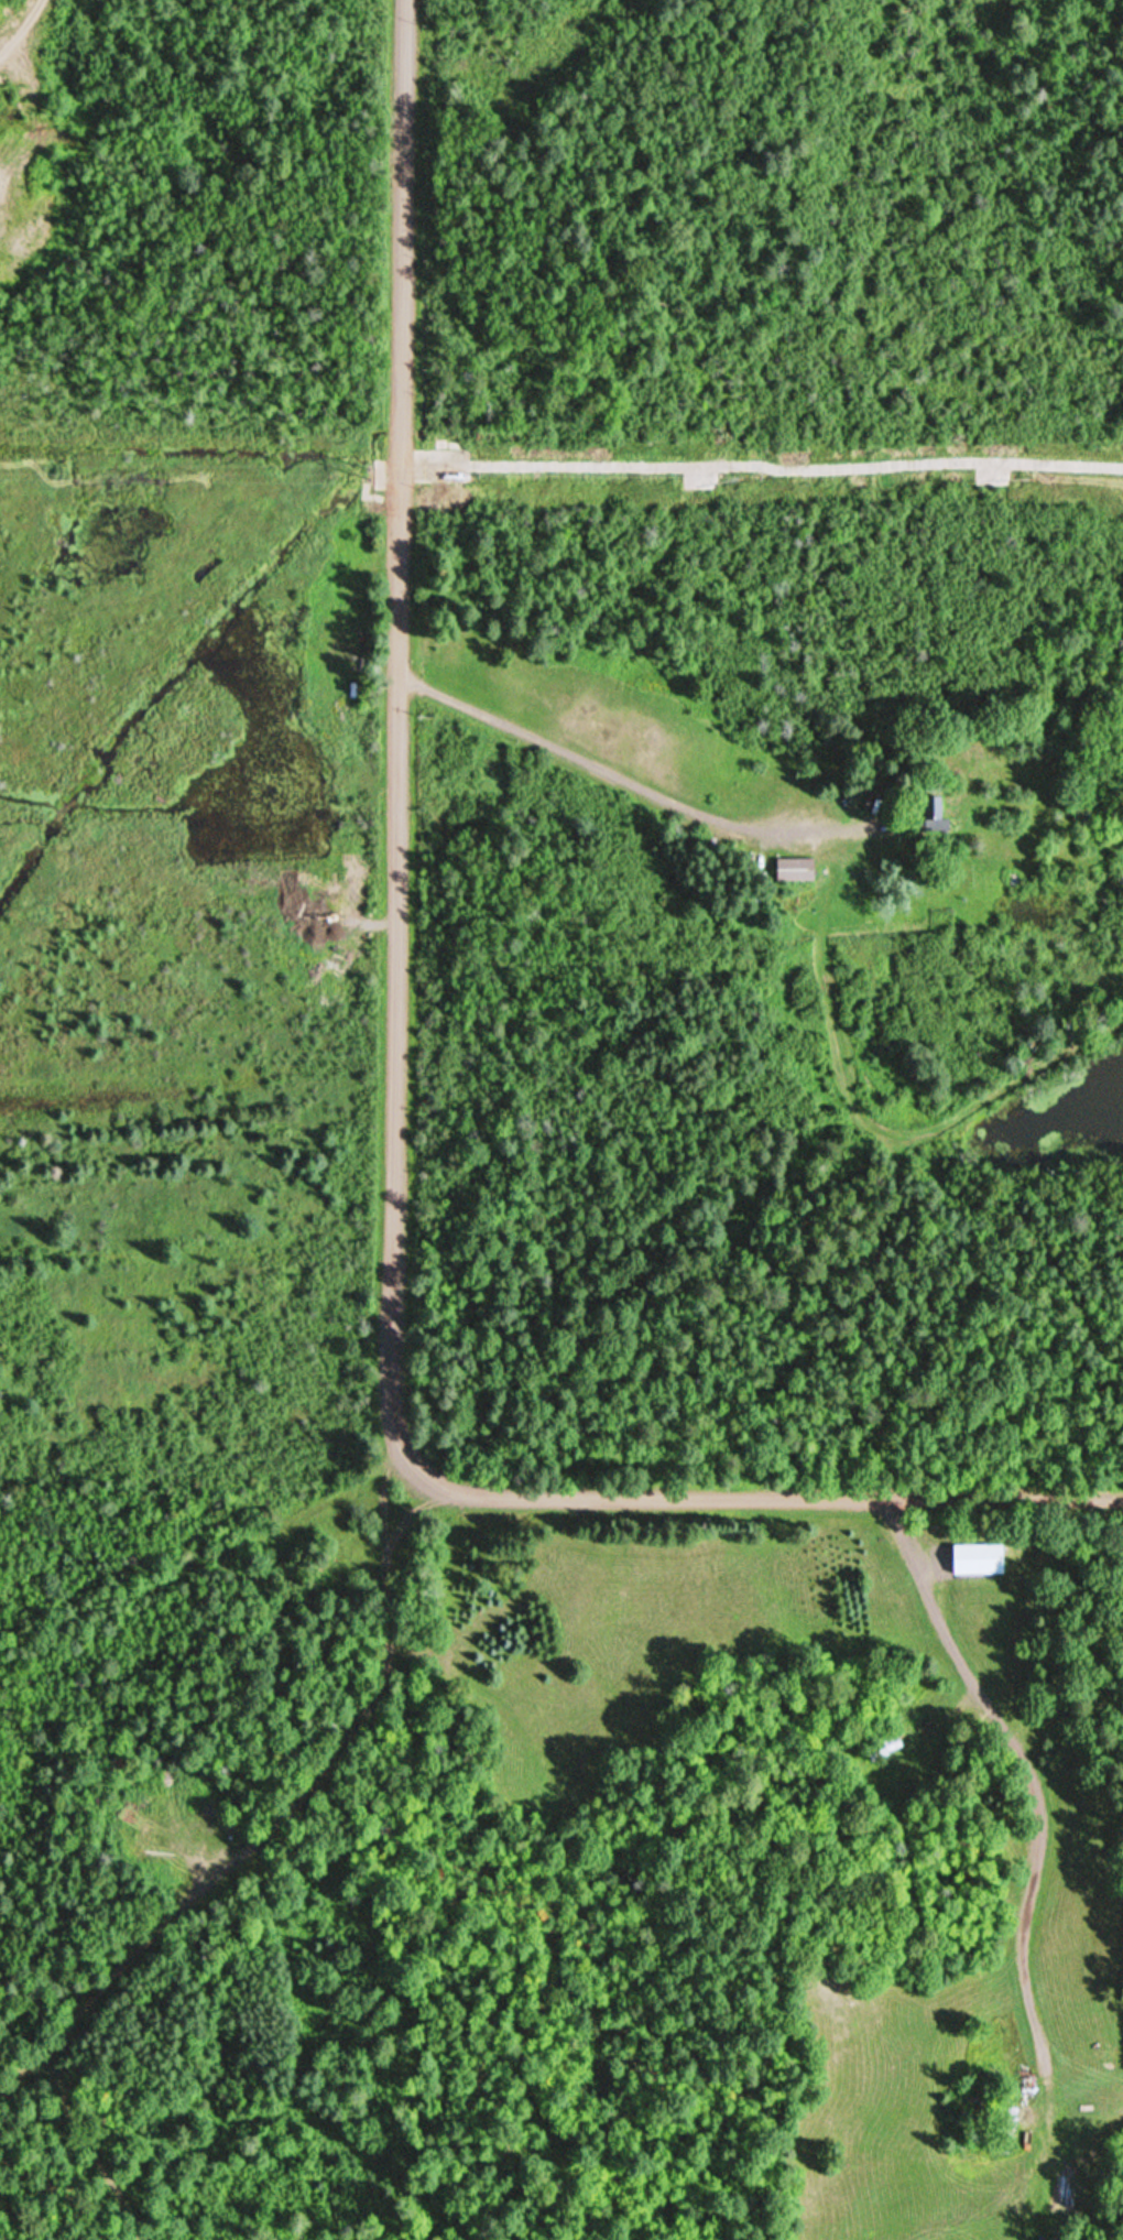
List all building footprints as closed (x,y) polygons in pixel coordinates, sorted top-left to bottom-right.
[(820,880),(820,858),(781,858),(781,880),(820,880)] [(955,1543),(955,1574),(1005,1574),(1005,1543),(955,1543)]
